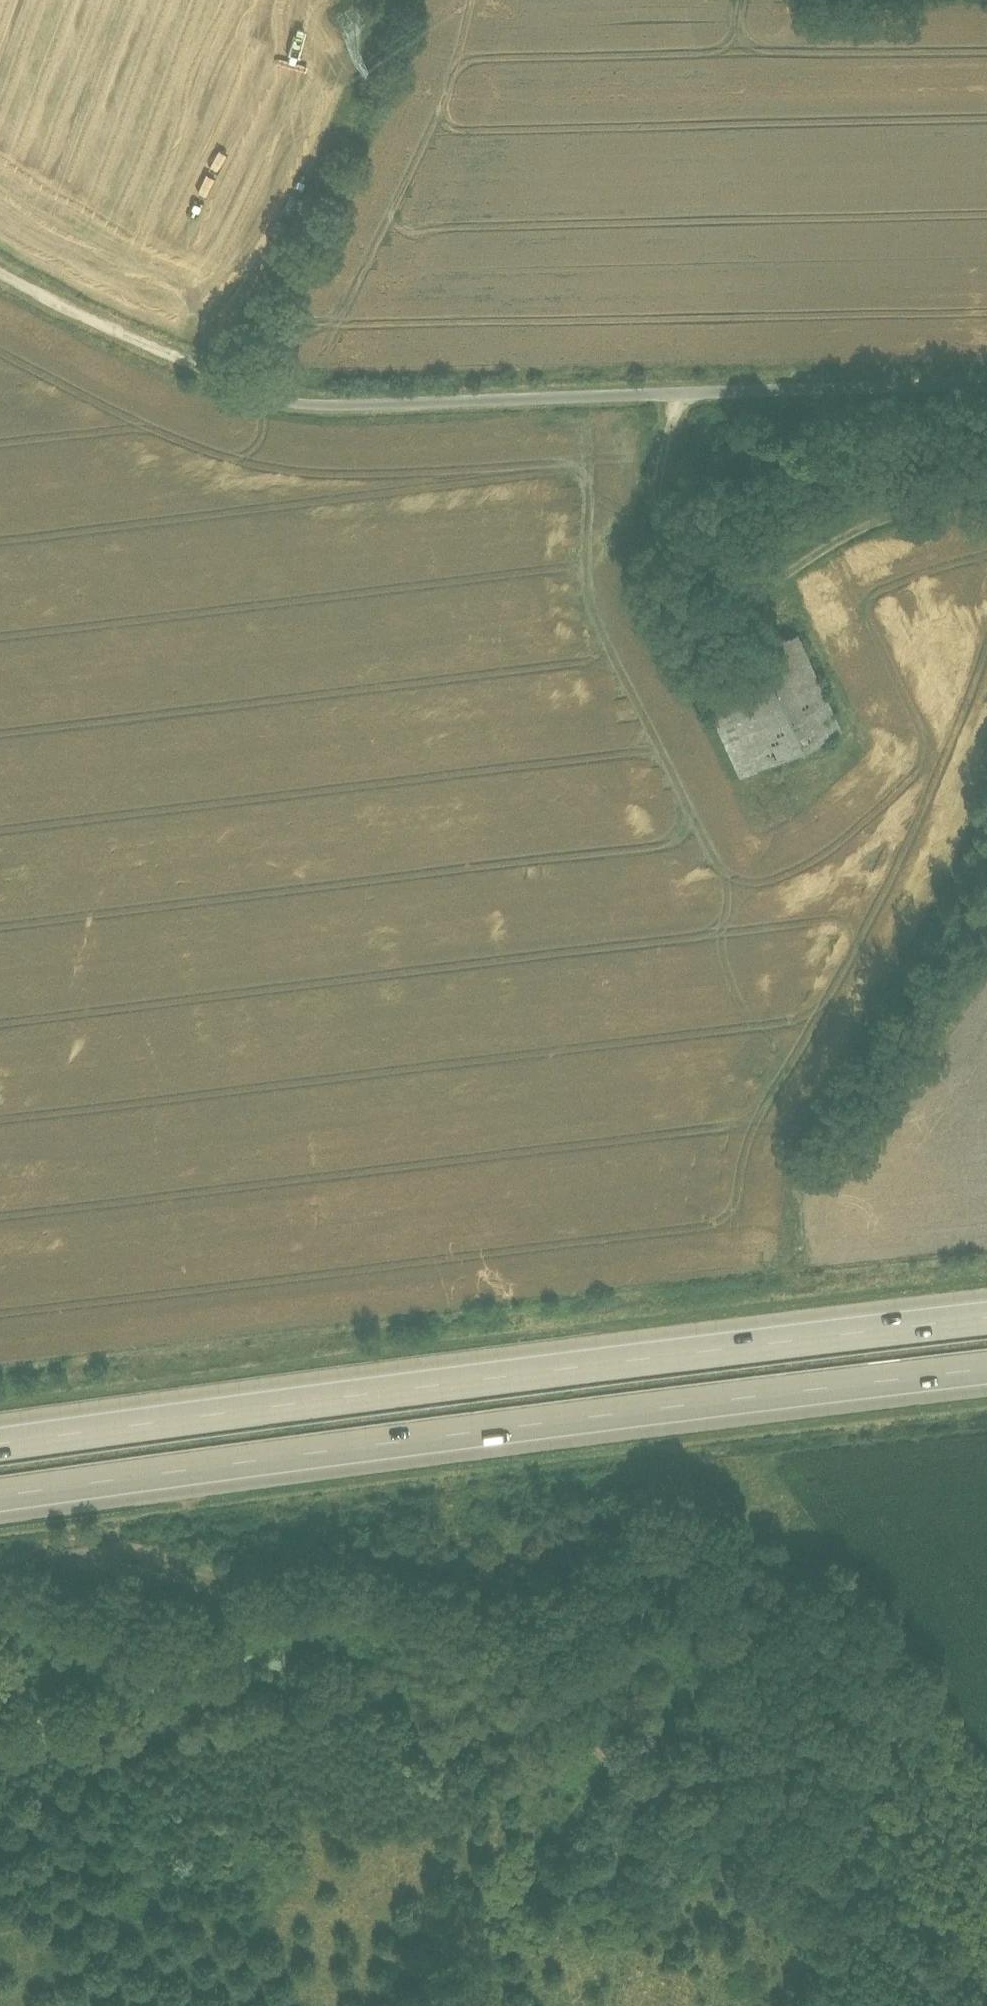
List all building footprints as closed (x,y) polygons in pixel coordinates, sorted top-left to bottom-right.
[(786,672),(718,697),(745,773),(814,748),(786,672)]
